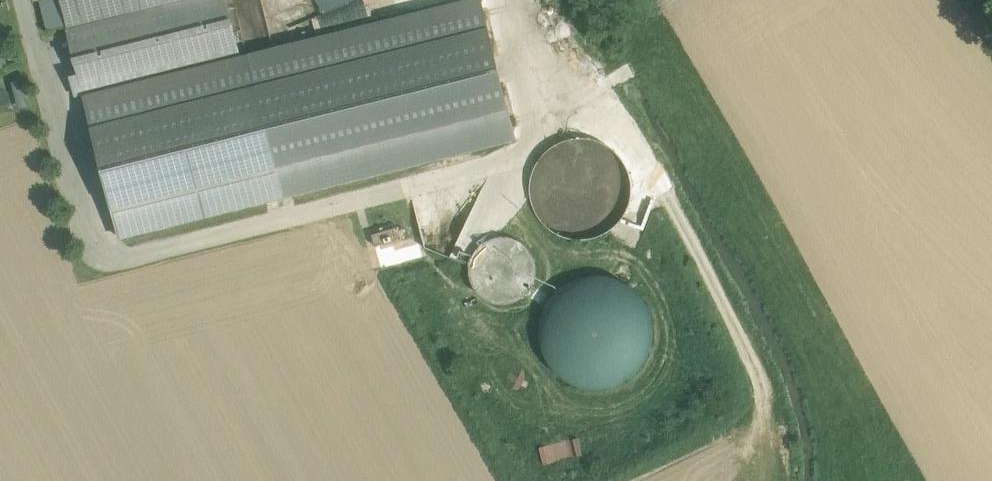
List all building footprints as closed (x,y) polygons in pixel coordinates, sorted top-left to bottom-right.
[(61,0),(41,0),(48,31),(68,26),(61,0)] [(172,0),(61,0),(68,26),(172,0)] [(68,26),(85,94),(239,55),(225,0),(172,0),(68,26)] [(86,97),(91,127),(481,24),(478,0),(469,0),(86,97)] [(286,17),(334,0),(281,0),(286,17)] [(481,24),(91,127),(120,237),(511,135),(481,24)] [(628,207),(632,188),(628,168),(617,152),(600,141),(581,138),(561,142),(545,153),(534,170),(531,189),(535,209),(546,225),(563,236),(582,239),(601,235),(618,224),(628,207)] [(480,285),(515,298),(534,249),(498,236),(487,268),(480,285)] [(644,352),(647,333),(643,313),(632,297),(615,286),(596,283),(576,287),(560,298),(549,315),(546,334),(550,354),(561,370),(578,381),(597,384),(616,380),(633,369),(644,352)] [(543,460),(582,453),(579,437),(540,443),(543,460)]
